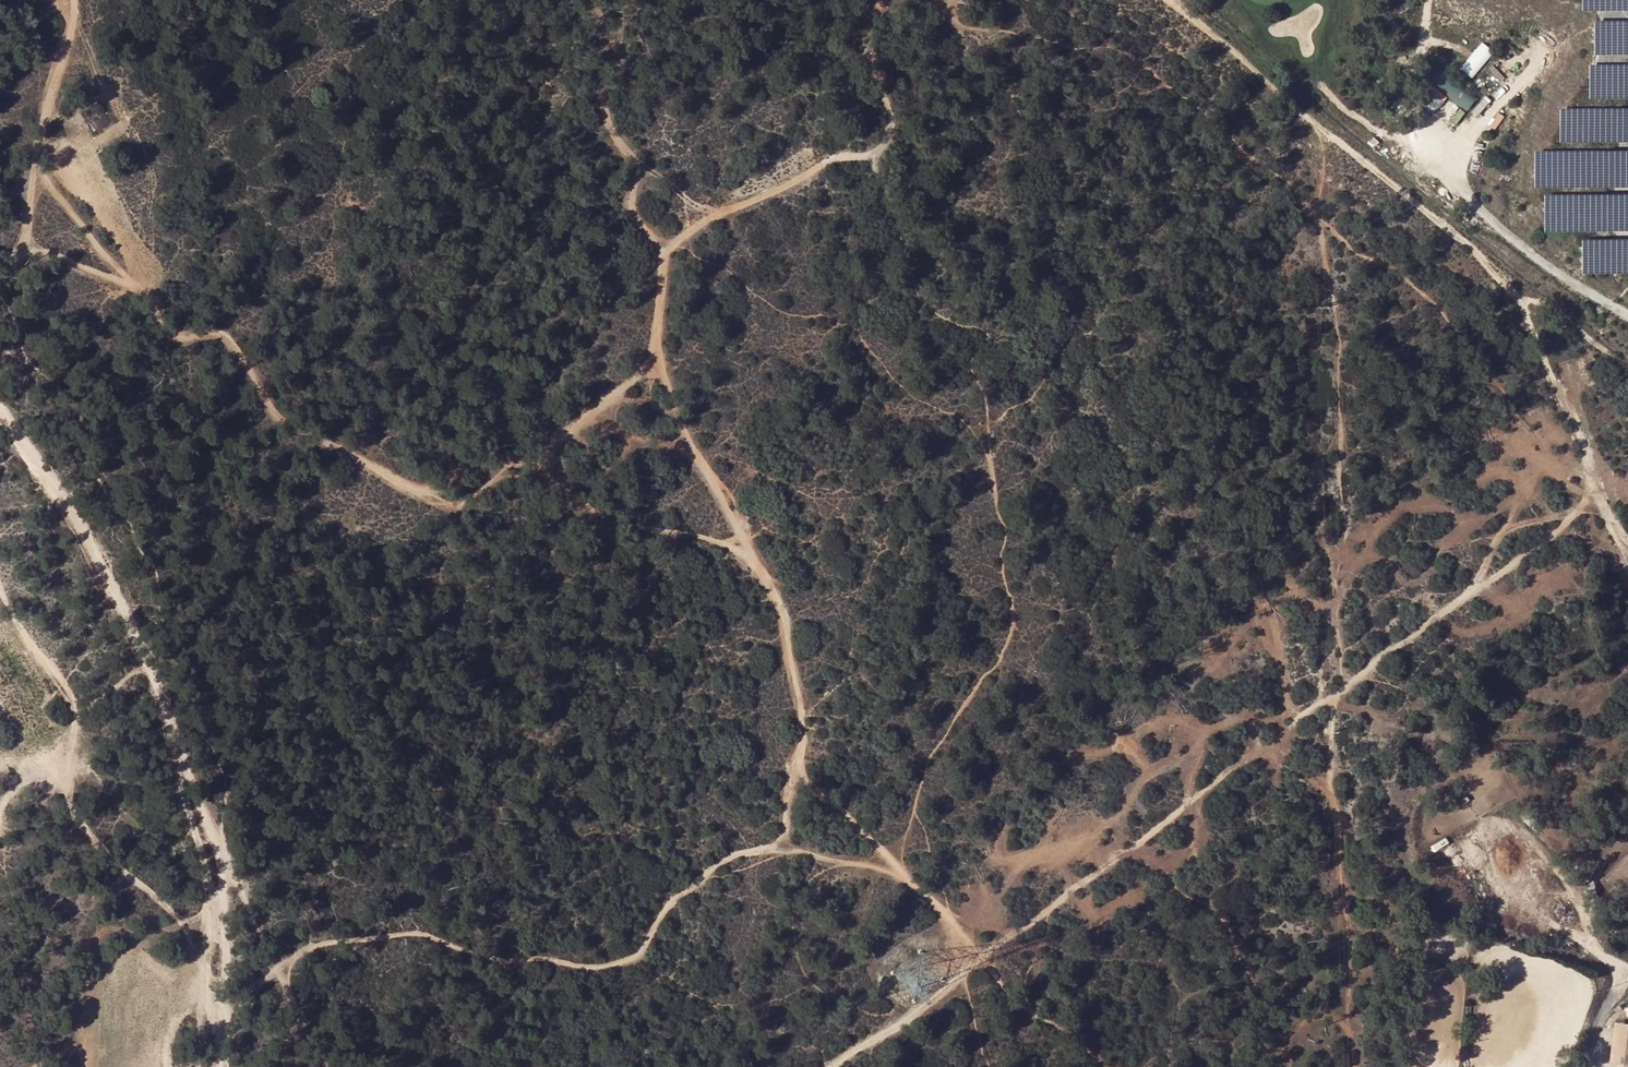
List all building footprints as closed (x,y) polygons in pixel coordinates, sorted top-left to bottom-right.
[(1484,42),(1462,67),(1474,77),(1496,52),(1484,42)] [(1440,89),(1470,109),(1478,98),(1447,77),(1440,89)] [(1606,1064),(1627,1066),(1627,1024),(1611,1022),(1606,1064)]
